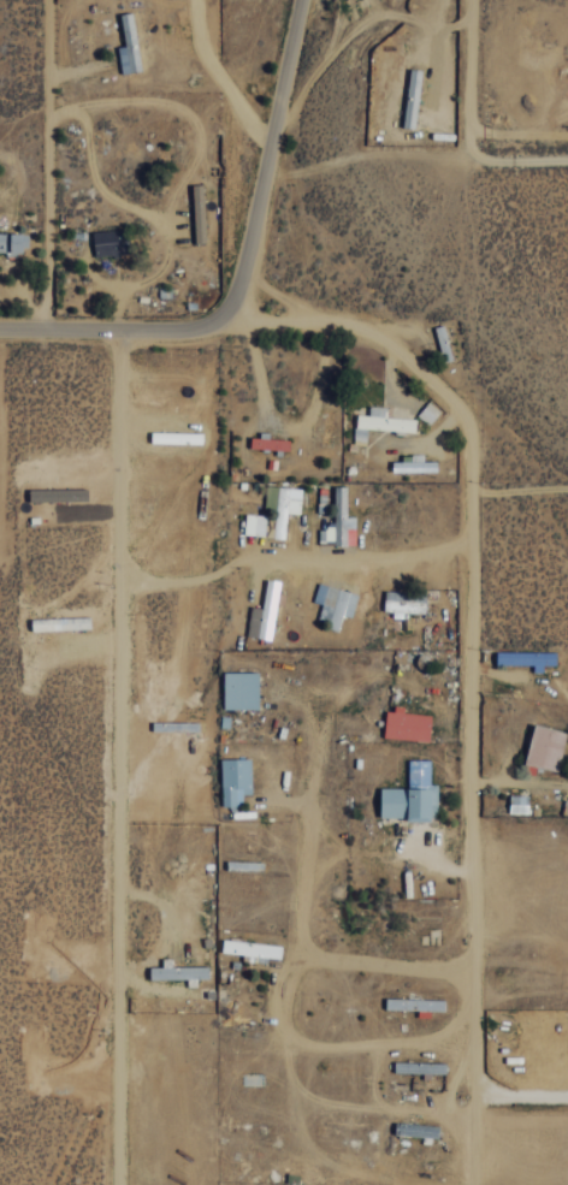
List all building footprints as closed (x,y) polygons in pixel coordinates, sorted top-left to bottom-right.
[(143,69),(131,11),(120,13),(126,44),(117,46),(122,73),(143,69)] [(402,125),(413,127),(423,69),(411,67),(402,125)] [(92,231),(95,256),(127,252),(123,227),(92,231)] [(26,251),(27,232),(0,231),(0,250),(26,251)] [(429,424),(441,410),(429,400),(417,414),(429,424)] [(367,428),(415,431),(416,417),(386,416),(386,406),(369,405),(369,414),(356,413),(354,443),(367,444),(367,428)] [(202,432),(151,431),(151,441),(202,442),(202,432)] [(289,449),(289,438),(269,438),(269,434),(251,434),(251,448),(289,449)] [(392,471),(437,471),(437,460),(423,460),(423,454),(402,454),(402,460),(393,460),(392,471)] [(302,488),(266,485),(264,513),(245,512),(244,535),(285,537),(287,512),(300,513),(302,488)] [(347,516),(346,485),(334,486),(335,525),(325,525),(325,544),(356,543),(355,516),(347,516)] [(88,499),(88,487),(29,489),(29,500),(88,499)] [(246,635),(271,639),(280,581),(267,578),(262,607),(251,606),(246,635)] [(343,614),(352,616),(358,593),(318,582),(313,600),(322,603),(317,622),(339,628),(343,614)] [(426,591),(385,590),(384,610),(393,610),(393,617),(403,617),(403,611),(425,612),(426,591)] [(90,616),(31,618),(32,630),(90,628),(90,616)] [(534,664),(534,671),(543,671),(543,664),(556,664),(556,652),(497,651),(496,664),(534,664)] [(258,671),(223,672),(224,708),(259,708),(258,671)] [(431,714),(403,713),(404,708),(386,707),(384,738),(430,740),(431,714)] [(567,731),(534,723),(525,763),(558,771),(567,731)] [(252,793),(251,757),(221,759),(222,805),(243,805),(242,793),(252,793)] [(381,787),(380,818),(437,819),(438,783),(430,783),(430,759),(409,759),(408,787),(381,787)] [(529,795),(510,794),(509,812),(529,813),(529,795)] [(221,951),(243,954),(242,960),(267,963),(268,957),(281,958),(282,946),(223,938),(221,951)] [(172,966),(172,957),(162,958),(162,966),(150,966),(150,979),(187,978),(187,986),(197,986),(197,978),(209,978),(209,965),(172,966)] [(430,1010),(445,1010),(445,999),(386,998),(385,1008),(418,1009),(418,1015),(430,1016),(430,1010)] [(446,1073),(446,1062),(395,1062),(395,1072),(446,1073)] [(394,1132),(438,1139),(440,1127),(396,1120),(394,1132)]
